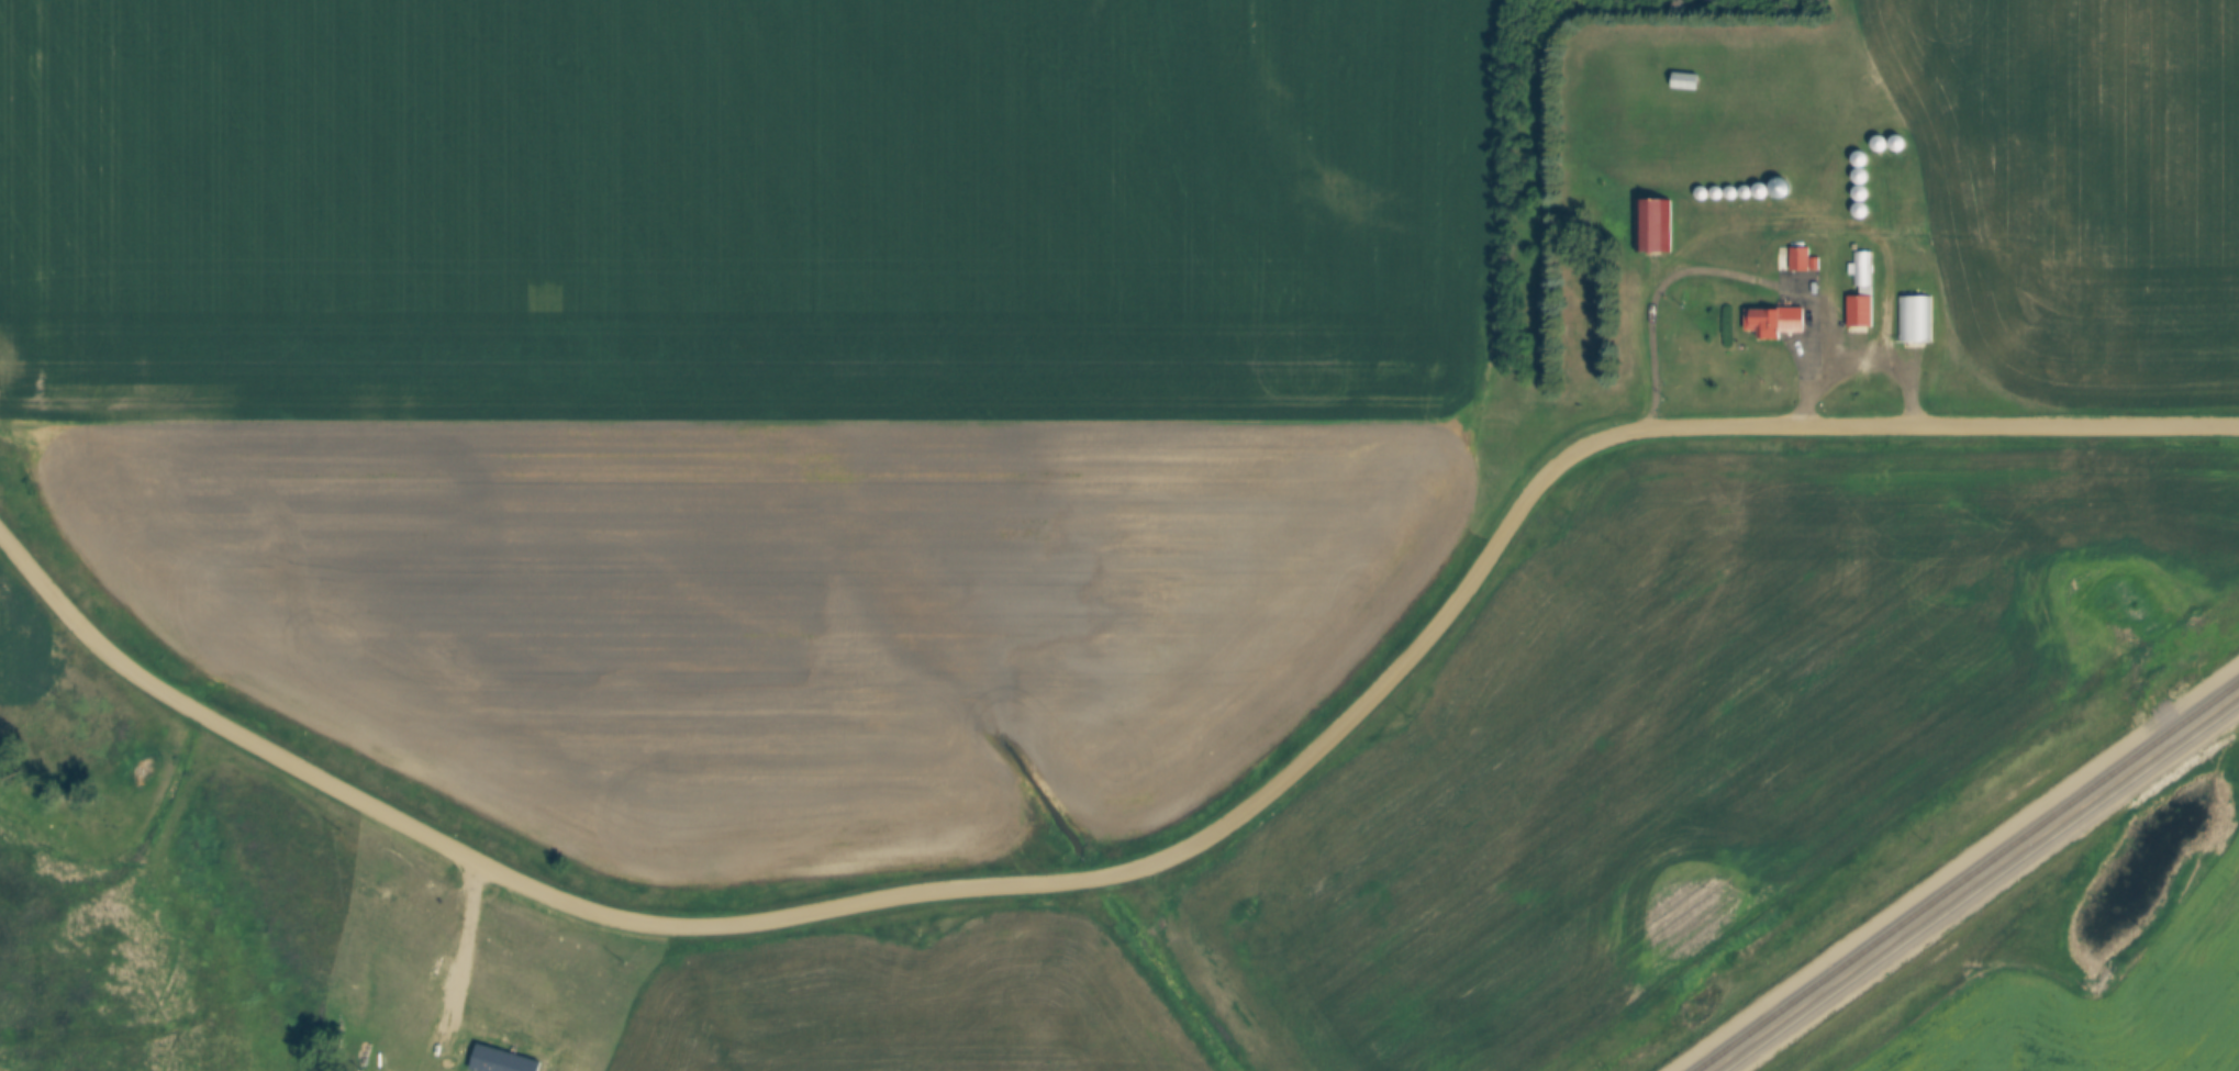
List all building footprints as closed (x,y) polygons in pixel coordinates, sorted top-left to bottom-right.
[(1702,73),(1672,73),(1672,90),(1702,90),(1702,73)] [(1665,253),(1665,200),(1636,200),(1636,253),(1665,253)] [(1809,249),(1793,249),(1793,270),(1809,270),(1809,249)] [(1848,296),(1848,328),(1875,327),(1875,296),(1848,296)] [(1895,296),(1895,347),(1930,347),(1930,296),(1895,296)] [(1806,309),(1748,309),(1748,337),(1806,337),(1806,309)]
